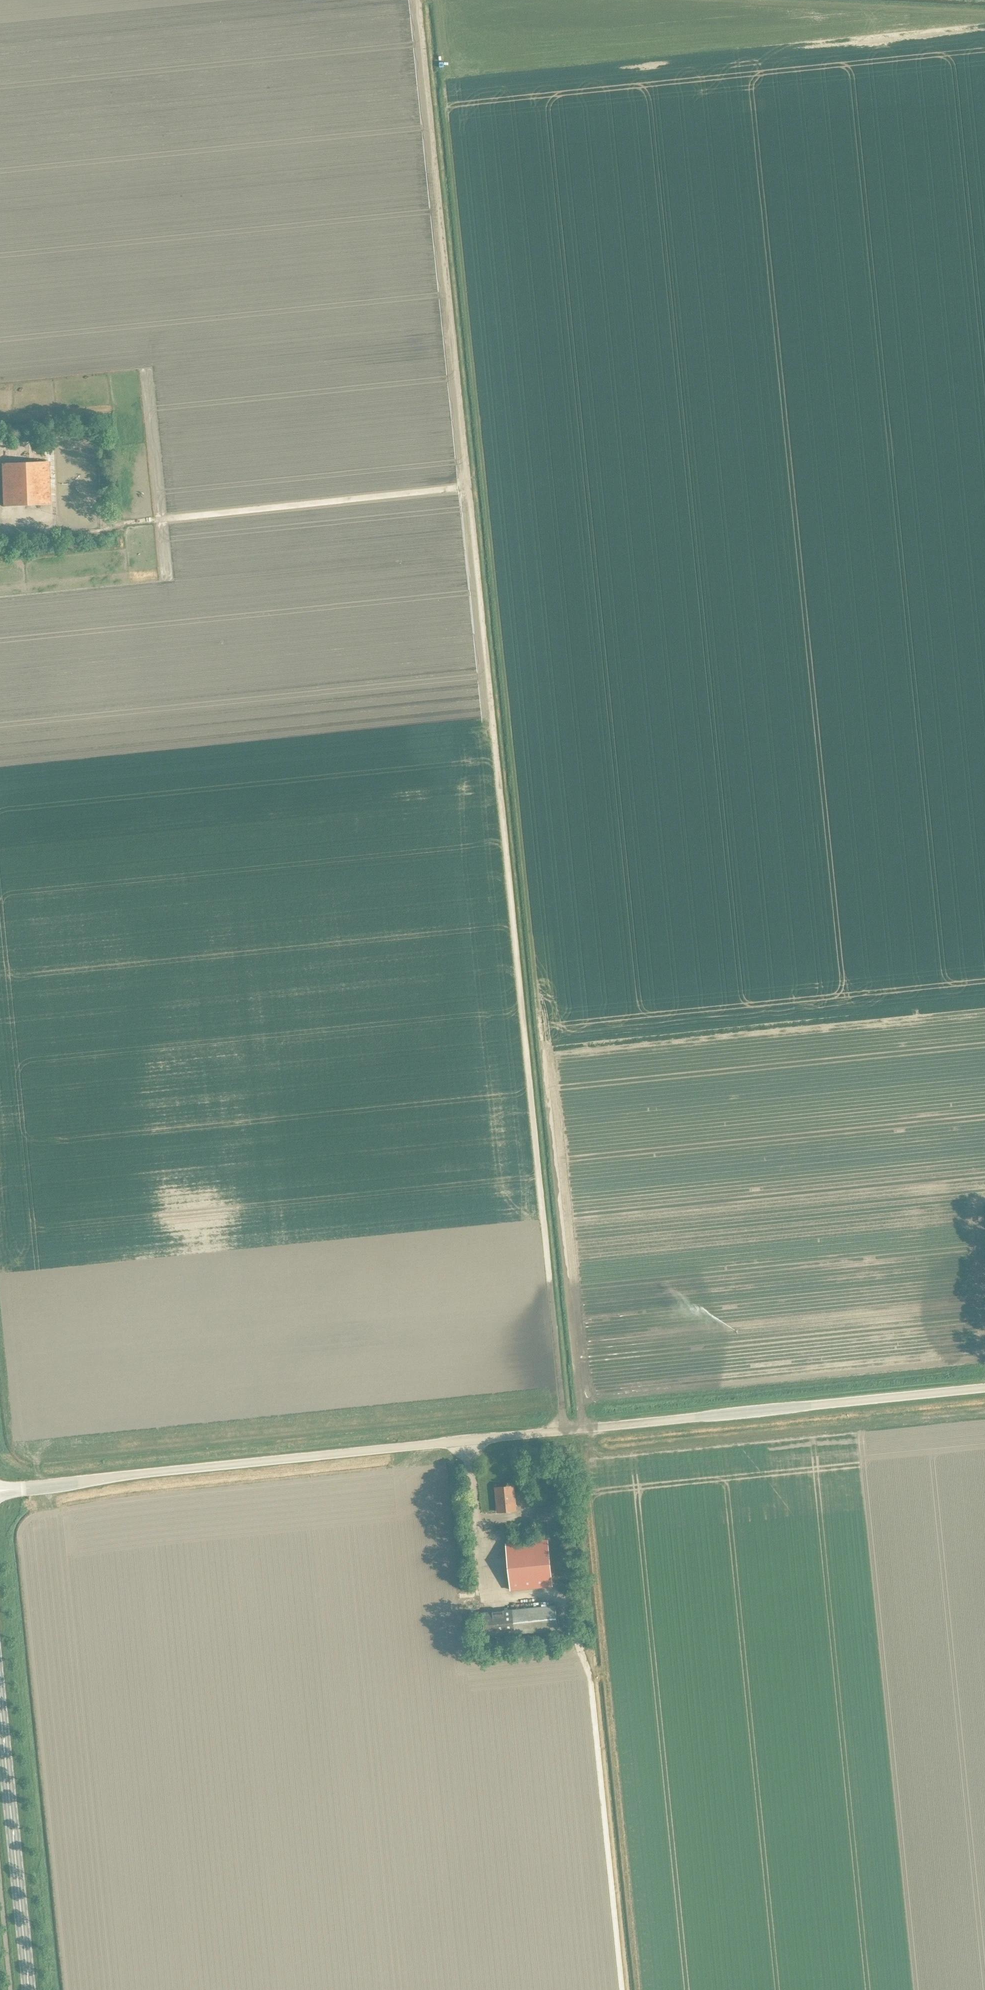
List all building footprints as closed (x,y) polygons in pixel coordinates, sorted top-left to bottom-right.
[(59,439),(61,472),(88,470),(86,437),(59,439)] [(2,505),(49,503),(47,461),(0,464),(2,505)] [(513,1486),(494,1488),(497,1512),(515,1510),(513,1486)] [(509,1590),(551,1586),(546,1540),(505,1544),(509,1590)] [(554,1606),(511,1610),(481,1613),(483,1637),(556,1630),(554,1606)]
